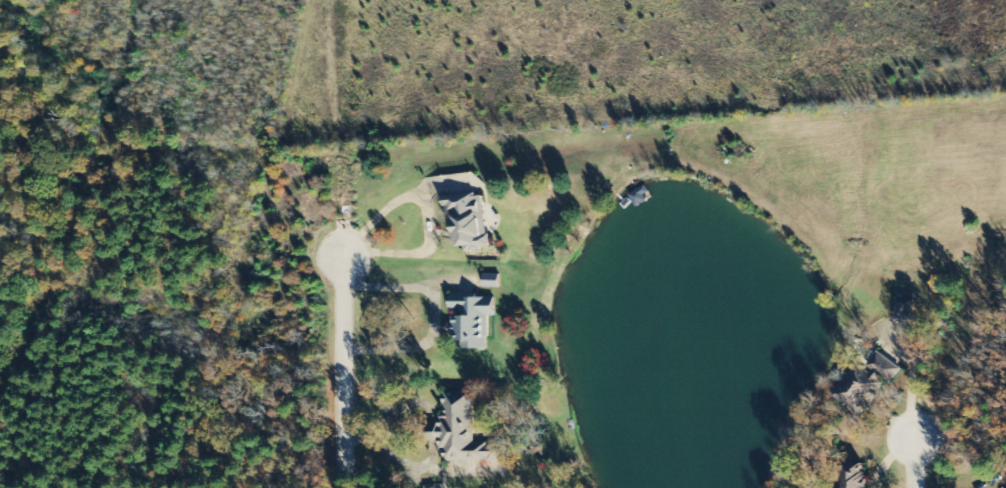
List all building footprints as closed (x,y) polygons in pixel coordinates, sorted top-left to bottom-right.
[(636,207),(652,198),(645,186),(629,195),(636,207)] [(457,253),(489,246),(479,194),(446,201),(457,253)] [(494,297),(449,297),(449,308),(461,308),(461,317),(455,317),(455,342),(462,342),(462,349),(487,349),(488,317),(494,317),(494,297)] [(901,369),(879,353),(866,369),(862,367),(844,391),(839,387),(832,397),(859,418),(886,383),(889,385),(901,369)] [(474,443),(473,424),(475,422),(473,396),(470,392),(443,394),(444,420),(441,424),(441,430),(432,440),(445,452),(445,462),(456,462),(456,471),(463,463),(493,461),(498,456),(483,442),(474,443)] [(865,470),(840,470),(839,487),(864,487),(865,470)]
